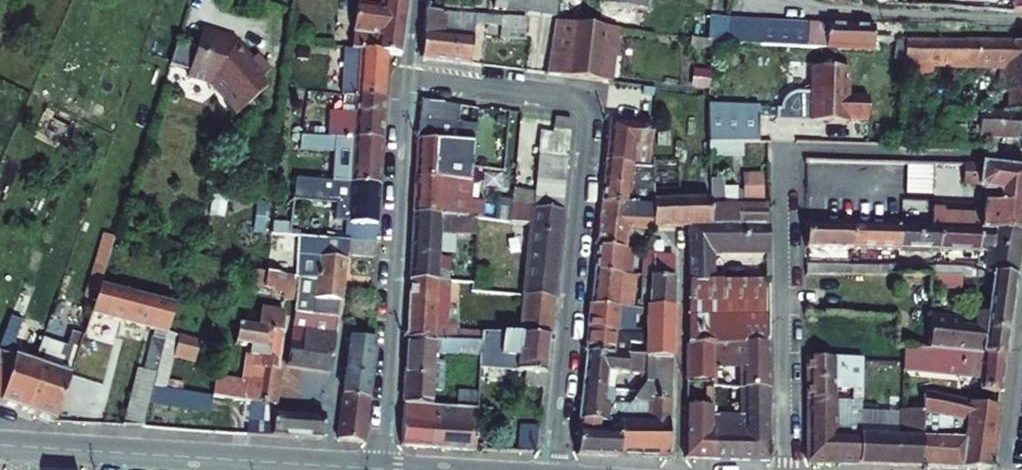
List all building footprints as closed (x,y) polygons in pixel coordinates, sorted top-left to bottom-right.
[(353,34),(351,49),(386,54),(401,56),(409,0),(407,0),(358,0),(358,5),(356,4),(352,34),(353,34)] [(506,0),(495,0),(493,9),(505,10),(506,0)] [(506,11),(527,13),(529,0),(508,0),(506,11)] [(527,13),(556,17),(558,0),(529,0),(527,13)] [(603,5),(646,10),(647,0),(603,0),(603,5)] [(1011,3),(1012,12),(1021,12),(1021,0),(992,0),(1011,3)] [(424,11),(421,59),(470,65),(474,34),(445,31),(446,13),(424,11)] [(476,21),(477,15),(446,13),(445,31),(474,34),(476,21)] [(526,28),(527,19),(477,15),(476,21),(486,23),(486,24),(501,26),(526,28)] [(728,42),(730,19),(711,17),(708,40),(715,40),(728,42)] [(744,43),(746,20),(730,19),(728,42),(744,43)] [(750,44),(760,44),(761,21),(746,20),(744,43),(750,44)] [(618,29),(555,21),(547,75),(603,82),(606,55),(614,56),(618,29)] [(761,21),(760,44),(774,45),(775,22),(761,21)] [(790,46),(791,23),(775,22),(774,45),(790,46)] [(807,24),(791,23),(790,46),(806,47),(807,24)] [(807,24),(806,47),(873,50),(874,26),(826,25),(807,24)] [(501,26),(500,39),(525,41),(526,28),(501,26)] [(229,105),(241,50),(235,44),(225,40),(226,37),(202,30),(195,49),(177,43),(169,66),(189,72),(187,77),(210,84),(229,105)] [(691,38),(690,47),(704,48),(703,39),(691,38)] [(703,39),(704,48),(714,49),(715,40),(708,40),(703,39)] [(894,41),(892,62),(902,63),(904,42),(894,41)] [(1010,95),(1021,95),(1021,43),(905,41),(902,64),(931,66),(999,68),(999,94),(1010,95)] [(345,94),(345,95),(384,99),(386,54),(351,49),(346,49),(342,94),(345,94)] [(251,61),(241,50),(229,105),(238,115),(268,87),(261,79),(270,70),(257,56),(251,61)] [(606,55),(603,82),(611,83),(614,56),(606,55)] [(931,76),(931,66),(902,64),(901,73),(931,76)] [(780,109),(707,107),(708,143),(740,143),(758,143),(758,118),(775,118),(775,121),(845,123),(846,120),(867,120),(868,98),(846,98),(847,69),(811,67),(811,93),(794,92),(791,93),(782,101),(780,109)] [(694,70),(692,86),(707,88),(705,72),(694,70)] [(644,90),(643,105),(652,105),(653,91),(644,90)] [(331,112),(329,138),(381,140),(384,99),(345,95),(343,113),(331,112)] [(1009,112),(1021,113),(1021,95),(1010,95),(1009,112)] [(421,101),(417,139),(446,140),(474,142),(478,109),(442,103),(421,101)] [(1009,112),(1003,111),(1003,114),(980,111),(980,118),(981,118),(979,128),(978,137),(1018,140),(1021,113),(1009,112)] [(540,132),(538,153),(567,155),(571,120),(554,117),(552,134),(540,132)] [(610,121),(605,161),(634,167),(652,169),(651,147),(652,126),(610,121)] [(978,137),(979,128),(948,126),(940,135),(927,133),(926,147),(978,149),(978,137)] [(329,138),(302,136),(301,149),(335,151),(334,181),(334,182),(379,185),(381,140),(329,138)] [(417,139),(415,178),(445,180),(470,183),(471,168),(474,142),(446,140),(417,139)] [(740,143),(708,143),(709,156),(741,155),(740,143)] [(538,153),(537,167),(565,170),(567,155),(538,153)] [(605,161),(601,202),(653,206),(653,202),(652,169),(634,167),(605,161)] [(962,185),(979,185),(983,192),(999,193),(998,206),(1021,209),(1021,171),(980,165),(963,165),(962,185)] [(537,167),(535,181),(564,183),(565,170),(537,167)] [(742,175),(743,201),(763,200),(762,174),(742,175)] [(255,179),(256,189),(268,187),(267,177),(255,179)] [(415,178),(414,214),(477,218),(482,219),(483,202),(468,200),(470,183),(445,180),(415,178)] [(300,235),(304,191),(335,194),(334,219),(346,220),(343,241),(376,244),(379,185),(334,182),(334,181),(298,179),(292,235),(300,235)] [(767,226),(766,206),(742,206),(742,191),(723,191),(723,180),(710,180),(710,200),(710,224),(767,226)] [(534,193),(534,194),(562,197),(564,183),(535,181),(534,193)] [(511,201),(509,223),(531,225),(534,194),(534,193),(513,190),(511,201)] [(531,225),(524,295),(552,298),(562,197),(534,194),(531,225)] [(212,195),(209,215),(224,217),(227,197),(212,195)] [(496,199),(493,221),(509,223),(511,201),(496,199)] [(710,200),(653,202),(653,206),(652,227),(688,226),(688,225),(710,224),(710,200)] [(597,246),(625,249),(627,230),(652,230),(652,227),(653,206),(601,202),(597,246)] [(1021,234),(1021,230),(1021,209),(998,206),(982,204),(981,215),(944,214),(944,209),(932,208),(931,229),(938,229),(979,230),(1021,234)] [(255,212),(253,232),(263,233),(265,213),(255,212)] [(449,282),(450,258),(438,257),(440,232),(476,234),(477,218),(414,214),(411,280),(449,282)] [(688,225),(688,226),(689,281),(712,280),(711,253),(767,253),(767,226),(710,224),(688,225)] [(805,224),(806,248),(851,250),(852,226),(805,224)] [(897,251),(898,227),(852,226),(851,250),(897,251)] [(897,251),(937,253),(938,229),(931,229),(898,227),(897,251)] [(938,229),(937,253),(978,254),(979,230),(938,229)] [(988,269),(1017,274),(1021,234),(979,230),(978,254),(985,255),(988,255),(988,251),(990,252),(988,269)] [(104,234),(85,298),(95,301),(100,287),(115,237),(104,234)] [(347,256),(374,257),(376,244),(343,241),(300,237),(298,278),(295,294),(296,294),(294,315),(295,315),(338,320),(347,256)] [(641,242),(640,251),(645,251),(652,251),(652,242),(641,242)] [(595,271),(630,275),(632,250),(625,249),(597,246),(595,271)] [(652,261),(652,257),(652,251),(645,251),(644,260),(652,261)] [(672,307),(674,257),(652,257),(652,261),(650,277),(648,306),(672,307)] [(644,260),(642,276),(650,277),(652,261),(644,260)] [(850,275),(850,266),(807,265),(807,274),(850,275)] [(896,276),(896,267),(850,266),(850,275),(896,276)] [(936,276),(936,268),(899,267),(899,276),(931,276),(936,276)] [(254,269),(251,285),(264,288),(266,272),(254,269)] [(963,269),(945,269),(945,277),(962,277),(963,269)] [(977,277),(977,273),(963,269),(962,277),(977,277)] [(1016,279),(1017,274),(988,269),(987,274),(992,275),(1016,279)] [(488,286),(489,270),(476,270),(475,286),(488,286)] [(728,280),(743,280),(743,270),(728,270),(728,280)] [(595,271),(591,304),(631,308),(634,288),(631,288),(632,275),(630,275),(595,271)] [(286,292),(295,294),(298,278),(266,272),(264,288),(286,292)] [(1014,296),(1016,279),(992,275),(987,274),(987,275),(988,275),(988,279),(985,278),(982,300),(989,301),(990,293),(1014,296)] [(648,310),(648,306),(650,277),(642,276),(638,309),(648,310)] [(931,276),(930,288),(962,289),(962,277),(945,277),(940,276),(936,276),(931,276)] [(457,330),(458,324),(447,324),(448,308),(450,282),(449,282),(411,280),(408,339),(481,342),(482,332),(457,330)] [(689,281),(687,346),(711,345),(768,343),(767,281),(721,282),(721,280),(712,280),(689,281)] [(100,287),(95,301),(91,314),(103,317),(155,331),(144,370),(138,369),(123,426),(144,427),(150,402),(154,387),(161,359),(174,307),(100,287)] [(286,292),(284,299),(294,301),(295,294),(286,292)] [(962,321),(930,317),(928,350),(1005,357),(1014,296),(990,293),(989,301),(987,315),(976,314),(974,329),(961,328),(962,321)] [(524,295),(521,334),(549,336),(552,298),(524,295)] [(635,316),(647,317),(648,310),(638,309),(631,308),(591,304),(589,328),(634,334),(634,328),(635,316)] [(670,358),(672,307),(648,306),(648,310),(647,317),(646,329),(646,336),(646,344),(645,356),(645,358),(670,358)] [(458,324),(458,309),(448,308),(447,324),(458,324)] [(91,314),(87,328),(98,332),(103,317),(91,314)] [(287,367),(330,372),(338,320),(295,315),(287,367)] [(0,345),(0,404),(28,413),(36,385),(34,385),(40,366),(35,364),(9,356),(22,321),(11,317),(0,345)] [(629,343),(646,344),(646,336),(634,334),(589,328),(587,352),(628,355),(629,343)] [(480,355),(479,369),(526,373),(525,387),(544,388),(549,336),(521,334),(482,332),(481,342),(480,355)] [(36,385),(28,413),(56,422),(84,337),(72,333),(67,347),(43,339),(35,364),(40,366),(34,385),(36,385)] [(184,336),(178,355),(196,360),(202,341),(184,336)] [(349,349),(343,395),(368,398),(374,350),(373,350),(373,340),(352,337),(349,349)] [(432,361),(433,353),(480,355),(481,342),(408,339),(404,404),(430,406),(431,390),(442,391),(444,362),(432,361)] [(742,369),(742,389),(769,389),(768,343),(711,345),(712,369),(742,369)] [(686,383),(712,382),(712,369),(711,345),(687,346),(686,383)] [(903,371),(982,378),(981,391),(1000,393),(1005,357),(928,350),(904,348),(903,371)] [(645,376),(645,358),(645,356),(628,355),(587,352),(583,386),(606,389),(608,372),(615,372),(639,375),(645,376)] [(808,400),(834,400),(833,388),(852,389),(852,401),(861,401),(862,360),(832,358),(807,357),(808,400)] [(652,400),(669,400),(670,358),(645,358),(645,376),(645,384),(652,384),(652,400)] [(154,387),(165,389),(172,362),(161,359),(154,387)] [(606,389),(613,390),(615,372),(608,372),(606,389)] [(168,380),(167,389),(182,392),(184,383),(168,380)] [(639,382),(632,391),(639,392),(645,384),(639,382)] [(619,456),(670,457),(669,400),(652,400),(652,384),(645,384),(639,392),(630,406),(619,421),(619,456)] [(630,406),(623,405),(612,404),(614,390),(613,390),(606,389),(583,386),(580,420),(619,421),(630,406)] [(769,424),(769,389),(742,389),(712,386),(712,396),(721,396),(742,398),(743,414),(743,423),(769,424)] [(150,402),(211,412),(213,397),(182,392),(167,389),(165,389),(154,387),(150,402)] [(632,391),(623,405),(630,406),(639,392),(632,391)] [(477,409),(478,393),(457,393),(456,408),(477,409)] [(343,395),(338,440),(363,443),(368,398),(343,395)] [(966,443),(963,469),(991,469),(998,407),(923,395),(922,411),(922,415),(941,418),(939,440),(960,442),(961,433),(967,434),(966,443)] [(720,414),(721,396),(712,396),(712,408),(712,414),(720,414)] [(808,400),(809,446),(830,447),(829,425),(860,425),(861,411),(861,401),(852,401),(834,400),(808,400)] [(250,403),(248,435),(322,441),(325,417),(275,414),(276,407),(250,403)] [(401,445),(429,448),(432,406),(430,406),(404,404),(401,445)] [(429,448),(474,452),(477,409),(456,408),(432,406),(429,448)] [(686,407),(686,459),(714,460),(714,433),(711,433),(712,414),(712,408),(686,407)] [(922,415),(922,411),(901,411),(901,414),(900,437),(859,435),(859,463),(923,467),(922,415)] [(860,425),(859,435),(900,437),(901,414),(861,411),(860,425)] [(743,423),(743,414),(720,414),(712,414),(711,433),(714,433),(714,460),(770,462),(769,424),(743,423)] [(966,443),(960,442),(939,440),(941,418),(922,415),(923,467),(963,469),(966,443)] [(580,420),(577,454),(619,456),(619,421),(580,420)] [(519,425),(518,453),(537,453),(540,426),(519,425)] [(829,425),(830,447),(809,446),(809,462),(859,463),(859,435),(860,425),(829,425)]
